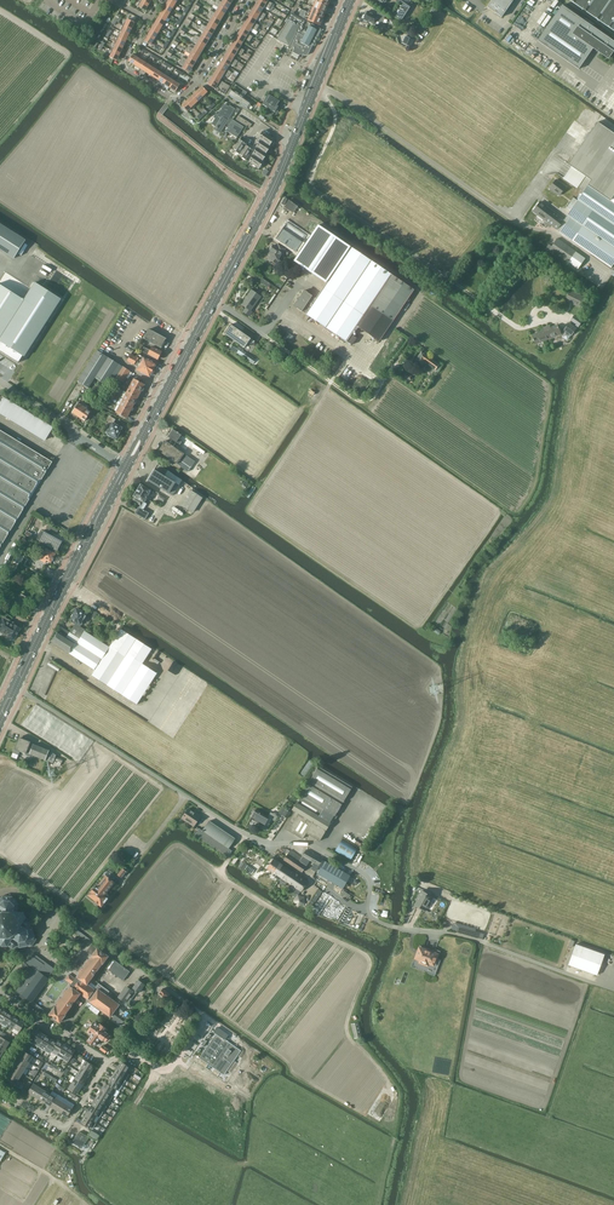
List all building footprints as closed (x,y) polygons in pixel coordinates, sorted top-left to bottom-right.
[(149,4),(142,0),(141,0),(137,5),(145,10),(149,4)] [(166,4),(173,8),(174,6),(176,7),(178,3),(172,0),(168,0),(166,4)] [(222,2),(219,0),(216,0),(215,2),(227,9),(231,4),(225,0),(223,0),(222,2)] [(255,4),(263,9),(264,6),(269,9),(271,6),(261,0),(258,0),(255,4)] [(489,8),(495,12),(495,10),(497,11),(496,13),(502,17),(513,0),(494,0),(489,8)] [(613,30),(613,0),(571,0),(613,30)] [(316,1),(315,3),(314,4),(312,7),(325,12),(327,6),(316,1)] [(393,13),(402,19),(411,5),(408,3),(407,5),(402,1),(401,2),(401,1),(393,13)] [(218,7),(217,10),(224,15),(227,9),(215,2),(214,5),(218,7)] [(166,4),(162,10),(171,15),(172,13),(171,12),(173,8),(166,4)] [(255,4),(252,10),(264,17),(266,14),(261,12),(263,9),(255,4)] [(593,48),(608,59),(613,50),(613,41),(562,5),(537,40),(579,69),(593,48)] [(322,18),(325,12),(312,7),(311,6),(308,12),(311,13),(322,18)] [(300,13),(299,16),(305,18),(313,22),(319,25),(322,18),(311,13),(308,12),(302,10),(302,9),(300,13)] [(162,10),(159,16),(165,20),(167,18),(169,19),(171,15),(162,10)] [(217,10),(215,13),(210,10),(209,13),(221,20),(224,15),(217,10)] [(252,10),(249,15),(256,20),(258,17),(263,20),(264,17),(252,10)] [(374,24),(375,24),(375,25),(376,26),(378,26),(379,26),(380,25),(380,24),(380,23),(380,22),(381,21),(382,22),(385,16),(378,12),(376,16),(367,11),(363,19),(364,19),(363,21),(363,22),(366,23),(368,23),(368,21),(374,24)] [(308,54),(309,52),(321,29),(312,24),(311,24),(306,22),(307,21),(294,14),(291,12),(285,22),(287,23),(276,39),(289,46),(290,45),(291,46),(293,45),(294,49),(292,53),(299,57),(299,55),(302,57),(303,55),(305,56),(306,56),(307,56),(308,55),(308,54)] [(216,28),(221,20),(209,13),(207,16),(212,18),(211,21),(210,21),(214,23),(212,26),(216,28)] [(249,15),(246,21),(258,28),(259,25),(255,22),(256,20),(249,15)] [(159,16),(155,22),(163,27),(165,25),(163,24),(165,20),(159,16)] [(127,19),(126,22),(125,22),(123,25),(132,28),(135,22),(127,19)] [(200,27),(212,34),(216,28),(212,26),(214,23),(210,21),(209,23),(207,27),(202,24),(200,27)] [(246,21),(242,26),(250,31),(251,28),(256,31),(258,28),(246,21)] [(155,22),(152,28),(158,32),(160,30),(162,31),(163,27),(155,22)] [(123,28),(121,31),(129,35),(132,28),(123,25),(122,28),(123,28)] [(242,26),(239,32),(251,39),(253,36),(248,33),(250,31),(242,26)] [(204,32),(202,35),(209,39),(212,34),(200,27),(199,30),(204,32)] [(272,27),(270,32),(276,36),(279,30),(272,27)] [(152,28),(148,34),(156,39),(158,37),(156,36),(158,32),(152,28)] [(121,31),(120,35),(119,34),(117,37),(126,41),(129,35),(121,31)] [(251,39),(239,32),(236,37),(240,39),(238,42),(241,44),(245,39),(250,42),(251,39)] [(511,43),(516,37),(508,32),(504,38),(511,43)] [(151,45),(153,42),(155,42),(156,39),(148,34),(144,40),(151,45)] [(202,35),(200,38),(196,35),(194,38),(206,45),(209,39),(202,35)] [(117,41),(116,44),(123,47),(126,41),(117,37),(116,40),(117,41)] [(240,39),(236,37),(234,40),(231,46),(243,53),(245,50),(240,47),(241,44),(238,42),(240,39)] [(202,50),(206,45),(194,38),(192,40),(197,43),(195,46),(202,50)] [(116,44),(114,47),(113,47),(111,50),(112,51),(113,50),(120,54),(123,47),(116,44)] [(195,46),(194,49),(189,46),(187,49),(199,56),(202,50),(195,46)] [(231,46),(227,51),(235,56),(236,53),(241,56),(243,53),(231,46)] [(190,54),(189,57),(196,61),(199,56),(187,49),(186,51),(190,54)] [(111,54),(110,57),(117,60),(120,54),(113,50),(112,51),(111,50),(110,53),(111,54)] [(227,51),(224,56),(236,64),(239,65),(242,68),(244,66),(238,62),(238,61),(233,58),(235,56),(227,51)] [(133,54),(129,61),(135,65),(140,57),(137,55),(136,56),(133,54)] [(224,56),(221,62),(228,67),(230,64),(235,67),(236,64),(224,56)] [(135,65),(141,68),(145,62),(146,61),(140,57),(135,65)] [(189,57),(187,60),(182,57),(181,60),(192,67),(196,61),(189,57)] [(189,72),(192,67),(181,60),(179,62),(184,65),(182,68),(189,72)] [(148,64),(145,62),(141,68),(146,72),(151,64),(149,63),(148,64)] [(221,62),(218,68),(230,75),(232,76),(235,78),(237,76),(231,73),(231,72),(227,69),(228,67),(221,62)] [(146,72),(152,76),(157,69),(154,67),(154,66),(151,64),(146,72)] [(218,68),(214,73),(222,78),(223,75),(228,78),(230,75),(218,68)] [(152,76),(158,80),(163,72),(161,70),(160,71),(157,69),(152,76)] [(158,80),(164,83),(168,76),(166,75),(166,74),(163,72),(158,80)] [(214,73),(211,79),(228,89),(230,86),(220,80),(222,78),(214,73)] [(164,83),(170,87),(175,79),(172,78),(171,78),(168,76),(164,83)] [(176,91),(180,84),(177,82),(178,81),(175,79),(170,87),(176,91)] [(208,84),(215,88),(217,86),(222,88),(220,91),(225,95),(228,89),(211,79),(208,84)] [(202,86),(197,91),(204,98),(206,96),(205,95),(208,92),(202,86)] [(228,95),(240,104),(244,98),(232,89),(228,95)] [(197,91),(192,95),(198,101),(200,99),(201,100),(204,98),(197,91)] [(279,109),(277,108),(279,106),(277,105),(280,101),(269,94),(263,104),(275,112),(276,111),(278,112),(279,109)] [(192,95),(187,100),(194,107),(196,105),(195,104),(198,101),(192,95)] [(248,109),(252,103),(244,98),(240,104),(248,109)] [(188,111),(190,109),(191,110),(194,107),(187,100),(182,105),(188,111)] [(226,123),(235,109),(230,105),(229,106),(225,104),(218,114),(216,113),(213,117),(215,118),(211,124),(216,127),(214,129),(220,133),(226,124),(226,123)] [(238,116),(236,119),(249,128),(252,124),(238,116)] [(244,127),(233,120),(227,127),(228,128),(226,131),(237,137),(244,127)] [(557,229),(560,232),(559,232),(611,268),(613,263),(613,133),(598,122),(568,165),(590,181),(581,194),(580,193),(577,198),(578,199),(577,200),(573,198),(566,208),(570,210),(564,220),(557,229)] [(249,162),(259,169),(262,164),(261,164),(265,157),(264,156),(269,149),(268,149),(272,142),(271,141),(273,138),(264,132),(259,139),(260,140),(256,147),(257,147),(255,151),(246,145),(247,144),(239,139),(233,148),(236,150),(236,152),(242,156),(242,157),(249,162)] [(555,179),(549,188),(558,195),(565,186),(555,179)] [(289,200),(285,206),(293,213),(294,212),(297,207),(298,206),(289,200)] [(539,202),(533,211),(544,219),(543,219),(557,229),(564,220),(541,203),(539,202)] [(279,234),(276,238),(280,241),(282,242),(291,248),(296,251),(301,243),(306,235),(307,236),(314,225),(303,218),(307,214),(297,207),(294,212),(293,213),(287,222),(283,229),(279,234)] [(14,258),(26,240),(0,224),(0,249),(14,258)] [(298,301),(294,306),(302,312),(306,315),(307,315),(309,316),(309,317),(346,342),(347,341),(353,345),(357,338),(351,334),(357,326),(379,341),(414,290),(351,247),(318,225),(295,260),(327,282),(323,288),(324,288),(317,299),(305,290),(300,297),(297,298),(298,298),(298,301)] [(557,238),(549,249),(578,269),(586,258),(557,238)] [(272,246),(270,248),(271,250),(270,250),(271,251),(272,250),(276,253),(281,256),(283,252),(287,255),(289,251),(280,245),(282,242),(280,241),(278,244),(279,244),(277,247),(274,245),(273,246),(272,246)] [(271,251),(269,254),(272,256),(270,259),(276,263),(274,266),(276,268),(278,265),(281,261),(278,259),(281,256),(276,253),(272,250),(271,251)] [(261,281),(269,287),(272,284),(263,277),(261,281)] [(18,363),(23,356),(24,357),(61,299),(38,284),(35,282),(25,300),(0,284),(0,351),(18,363)] [(241,304),(246,307),(243,311),(249,315),(252,311),(251,310),(261,296),(251,289),(241,304)] [(565,300),(580,308),(586,297),(570,290),(565,300)] [(253,343),(254,341),(231,324),(224,333),(244,347),(248,342),(250,344),(252,342),(253,343)] [(535,344),(560,334),(563,336),(562,337),(567,340),(571,336),(566,332),(567,331),(571,335),(576,329),(568,324),(564,330),(565,330),(562,331),(560,327),(559,328),(557,325),(550,328),(550,326),(543,328),(544,330),(532,335),(535,344)] [(287,333),(277,326),(273,331),(284,339),(287,333)] [(161,347),(166,338),(150,330),(151,329),(149,328),(144,338),(143,337),(141,341),(144,343),(146,340),(161,347)] [(249,362),(253,356),(233,342),(229,348),(249,362)] [(158,359),(162,352),(152,347),(150,351),(144,348),(142,351),(158,359)] [(116,377),(124,382),(130,371),(97,350),(77,381),(88,388),(95,378),(106,384),(112,374),(116,377)] [(424,362),(435,370),(439,372),(443,366),(439,364),(422,352),(414,362),(421,367),(424,362)] [(136,361),(153,370),(156,364),(138,354),(136,357),(131,354),(128,361),(134,364),(136,361)] [(136,361),(134,364),(139,367),(137,370),(150,376),(153,370),(136,361)] [(130,385),(141,390),(141,391),(142,391),(144,388),(143,387),(144,384),(134,379),(133,381),(131,380),(129,380),(128,383),(128,385),(130,386),(130,385)] [(137,397),(141,391),(141,390),(130,385),(130,386),(127,392),(137,397)] [(123,399),(134,404),(137,397),(127,392),(123,399)] [(0,402),(0,414),(46,439),(54,424),(3,397),(0,402)] [(120,405),(130,411),(134,404),(123,399),(120,405)] [(79,416),(86,404),(83,401),(81,404),(78,403),(72,412),(79,416)] [(86,404),(79,416),(84,420),(90,411),(87,409),(89,406),(87,405),(87,404),(86,404)] [(130,411),(120,405),(116,412),(127,417),(130,411)] [(107,435),(116,439),(116,438),(117,438),(118,436),(118,435),(122,428),(113,423),(115,419),(109,416),(107,420),(109,421),(107,425),(111,427),(107,435)] [(29,499),(27,498),(40,478),(41,479),(52,462),(0,430),(0,547),(29,499)] [(167,436),(175,442),(180,445),(182,442),(178,439),(180,435),(172,430),(167,436)] [(189,471),(196,461),(165,440),(159,450),(189,471)] [(230,470),(206,452),(200,460),(225,477),(230,470)] [(172,495),(179,485),(182,480),(157,465),(147,479),(172,495)] [(248,482),(230,470),(225,477),(243,490),(248,482)] [(230,483),(228,486),(240,493),(242,490),(230,483)] [(141,484),(136,491),(134,491),(132,494),(134,496),(135,496),(132,500),(140,505),(139,507),(135,513),(145,519),(149,513),(143,509),(147,503),(144,502),(145,502),(144,502),(146,498),(149,500),(151,497),(151,495),(149,494),(151,490),(141,484)] [(193,512),(202,497),(192,491),(182,506),(193,512)] [(56,534),(59,530),(49,525),(47,528),(56,534)] [(45,532),(44,532),(42,531),(34,538),(38,540),(40,541),(57,550),(62,542),(45,532)] [(45,562),(47,560),(51,562),(55,554),(43,547),(41,551),(37,558),(45,562)] [(24,602),(27,596),(21,593),(18,599),(24,602)] [(80,627),(82,624),(83,622),(81,622),(83,619),(84,620),(86,616),(85,615),(86,614),(77,608),(74,613),(74,614),(72,619),(76,622),(73,627),(79,631),(81,628),(80,627)] [(3,634),(7,636),(8,635),(15,638),(21,628),(10,622),(10,621),(11,621),(5,617),(5,618),(0,626),(0,635),(1,635),(2,634),(3,634)] [(137,704),(157,674),(142,664),(152,649),(120,629),(109,647),(84,632),(85,630),(81,628),(79,631),(73,627),(70,632),(66,629),(63,634),(58,631),(52,641),(95,669),(92,675),(137,704)] [(111,640),(105,637),(102,641),(108,645),(111,640)] [(14,749),(25,754),(30,742),(19,737),(14,749)] [(53,763),(56,755),(50,751),(34,745),(30,754),(53,763)] [(60,766),(61,763),(63,759),(56,757),(55,760),(56,761),(55,764),(60,766)] [(292,809),(293,810),(292,812),(294,813),(285,828),(302,839),(305,833),(319,841),(352,787),(318,766),(299,797),(300,797),(297,803),(296,802),(292,809)] [(282,813),(283,814),(282,815),(287,817),(290,812),(285,808),(282,813)] [(195,825),(201,815),(195,811),(194,813),(188,809),(182,817),(195,825)] [(264,826),(268,818),(256,810),(255,811),(253,811),(252,814),(253,816),(251,818),(264,826)] [(195,835),(228,857),(232,851),(228,848),(235,838),(209,821),(203,830),(199,828),(195,835)] [(342,839),(335,851),(350,860),(357,849),(342,839)] [(284,860),(302,872),(306,866),(299,861),(302,857),(290,850),(284,860)] [(306,850),(303,855),(315,862),(311,868),(316,871),(322,860),(322,859),(306,850)] [(301,891),(308,882),(274,859),(267,868),(277,875),(275,877),(279,880),(281,878),(297,889),(301,891)] [(324,861),(317,874),(338,885),(343,888),(346,884),(347,882),(350,876),(324,861)] [(254,870),(245,863),(240,870),(243,872),(245,869),(252,874),(254,870)] [(121,878),(126,871),(122,868),(117,875),(121,878)] [(97,883),(88,894),(95,900),(95,901),(100,906),(107,898),(103,896),(114,882),(109,878),(111,875),(107,871),(104,874),(105,875),(98,884),(97,883)] [(356,887),(361,883),(355,878),(351,882),(356,887)] [(312,900),(315,902),(322,892),(319,890),(312,900)] [(425,910),(432,898),(422,891),(417,901),(415,905),(425,910)] [(2,944),(8,946),(9,945),(14,949),(18,946),(20,947),(21,947),(24,946),(30,945),(32,946),(36,939),(34,938),(35,936),(33,927),(31,926),(31,921),(27,918),(27,917),(24,912),(19,911),(19,910),(20,910),(20,906),(19,906),(19,903),(17,901),(18,901),(15,897),(14,898),(12,896),(3,895),(1,897),(0,896),(0,941),(2,944)] [(293,901),(297,906),(298,907),(305,904),(305,897),(297,895),(293,901)] [(478,938),(480,932),(458,926),(456,932),(478,938)] [(77,928),(75,931),(88,941),(90,938),(77,928)] [(577,943),(569,964),(597,974),(605,954),(577,943)] [(419,945),(411,967),(435,976),(441,960),(438,959),(440,951),(437,950),(437,952),(419,945)] [(55,1006),(49,1014),(61,1022),(66,1014),(81,993),(88,998),(90,1000),(89,1001),(85,1006),(97,1015),(101,1010),(111,1016),(120,1004),(107,995),(110,991),(98,983),(94,989),(87,984),(102,963),(103,963),(108,956),(98,948),(92,956),(90,960),(89,959),(85,963),(86,964),(83,968),(82,967),(79,972),(80,973),(76,979),(70,974),(66,979),(72,983),(68,989),(66,989),(63,993),(64,994),(61,998),(60,997),(57,1002),(58,1002),(55,1006)] [(33,967),(15,993),(30,1004),(49,978),(48,978),(55,969),(33,953),(26,963),(33,967)] [(123,980),(130,971),(115,960),(108,969),(123,980)] [(139,993),(145,984),(139,980),(132,988),(133,988),(131,990),(127,987),(122,993),(121,992),(118,997),(128,1004),(136,993),(134,992),(136,990),(139,993)] [(167,998),(169,995),(170,993),(163,988),(160,993),(167,998)] [(8,1012),(1,1023),(7,1027),(8,1024),(14,1015),(8,1012)] [(14,1015),(8,1024),(14,1028),(19,1019),(14,1015)] [(19,1019),(14,1028),(20,1031),(25,1022),(19,1019)] [(92,1034),(87,1040),(95,1046),(101,1038),(103,1039),(106,1041),(109,1036),(107,1034),(107,1033),(105,1031),(107,1029),(100,1023),(99,1024),(95,1021),(88,1031),(92,1034)] [(359,1022),(351,1024),(354,1039),(362,1037),(359,1022)] [(213,1032),(216,1034),(224,1039),(227,1034),(217,1027),(213,1032)] [(34,1028),(29,1037),(27,1039),(33,1043),(35,1040),(35,1041),(40,1032),(34,1028)] [(46,1035),(40,1032),(35,1041),(35,1040),(33,1043),(39,1047),(39,1046),(40,1044),(46,1035)] [(223,1074),(240,1050),(216,1034),(199,1057),(223,1074)] [(39,1046),(45,1050),(46,1048),(46,1047),(51,1038),(46,1035),(40,1044),(39,1046)] [(6,1047),(10,1042),(1,1036),(0,1038),(0,1044),(6,1047)] [(51,1051),(53,1049),(57,1042),(51,1038),(46,1047),(46,1048),(45,1050),(50,1054),(51,1051)] [(57,1055),(64,1043),(58,1040),(57,1042),(53,1049),(51,1051),(57,1055)] [(64,1043),(57,1055),(62,1058),(69,1047),(64,1043)] [(69,1047),(62,1058),(68,1062),(75,1050),(69,1047)] [(21,1056),(29,1062),(33,1056),(24,1051),(21,1056)] [(17,1062),(26,1067),(29,1062),(21,1056),(17,1062)] [(82,1066),(91,1072),(94,1066),(85,1060),(82,1066)] [(116,1064),(115,1066),(117,1068),(118,1067),(126,1072),(130,1066),(121,1061),(118,1065),(116,1064)] [(14,1067),(22,1073),(26,1067),(17,1062),(14,1067)] [(78,1072),(87,1077),(91,1072),(82,1066),(78,1072)] [(10,1073),(19,1078),(22,1073),(14,1067),(10,1073)] [(114,1072),(126,1080),(129,1074),(126,1072),(118,1067),(117,1068),(114,1072)] [(201,1073),(210,1079),(213,1074),(204,1068),(201,1073)] [(75,1077),(84,1083),(87,1077),(78,1072),(75,1077)] [(109,1075),(108,1078),(110,1079),(111,1078),(123,1085),(126,1080),(114,1072),(111,1077),(109,1075)] [(19,1078),(10,1073),(7,1079),(16,1084),(19,1078)] [(221,1086),(225,1080),(217,1075),(213,1081),(221,1086)] [(84,1083),(75,1077),(72,1083),(80,1088),(84,1083)] [(114,1088),(117,1090),(119,1091),(123,1085),(111,1078),(110,1079),(107,1083),(107,1084),(114,1088)] [(100,1086),(99,1088),(101,1089),(102,1088),(110,1093),(111,1093),(114,1095),(117,1090),(114,1088),(107,1084),(107,1083),(105,1082),(102,1087),(100,1086)] [(34,1096),(39,1087),(34,1083),(28,1092),(34,1096)] [(80,1088),(72,1083),(68,1088),(77,1094),(80,1088)] [(39,1087),(34,1096),(39,1099),(45,1090),(39,1087)] [(98,1093),(109,1100),(110,1101),(114,1095),(111,1093),(110,1093),(102,1088),(101,1089),(98,1093)] [(45,1090),(39,1099),(45,1103),(50,1094),(45,1090)] [(93,1096),(92,1099),(94,1100),(95,1099),(104,1105),(104,1104),(106,1106),(109,1100),(98,1093),(96,1098),(93,1096)] [(50,1094),(45,1103),(50,1106),(56,1097),(50,1094)] [(56,1097),(50,1106),(56,1109),(61,1101),(56,1097)] [(95,1099),(94,1100),(91,1104),(100,1110),(103,1111),(106,1106),(104,1104),(104,1105),(95,1099)] [(61,1101),(56,1109),(62,1113),(67,1104),(61,1101)] [(67,1104),(62,1113),(67,1116),(73,1108),(67,1104)] [(87,1107),(85,1110),(87,1111),(88,1110),(97,1116),(99,1117),(103,1111),(100,1110),(91,1104),(89,1109),(87,1107)] [(88,1110),(87,1111),(85,1116),(94,1121),(97,1116),(88,1110)] [(86,1124),(90,1127),(92,1128),(96,1122),(94,1121),(85,1116),(82,1120),(77,1117),(75,1120),(85,1126),(86,1124)] [(88,1135),(96,1140),(99,1135),(91,1130),(88,1135)] [(85,1144),(84,1144),(89,1137),(79,1131),(72,1143),(81,1148),(82,1147),(83,1148),(84,1149),(85,1149),(86,1148),(87,1147),(87,1146),(86,1145),(85,1144)]
